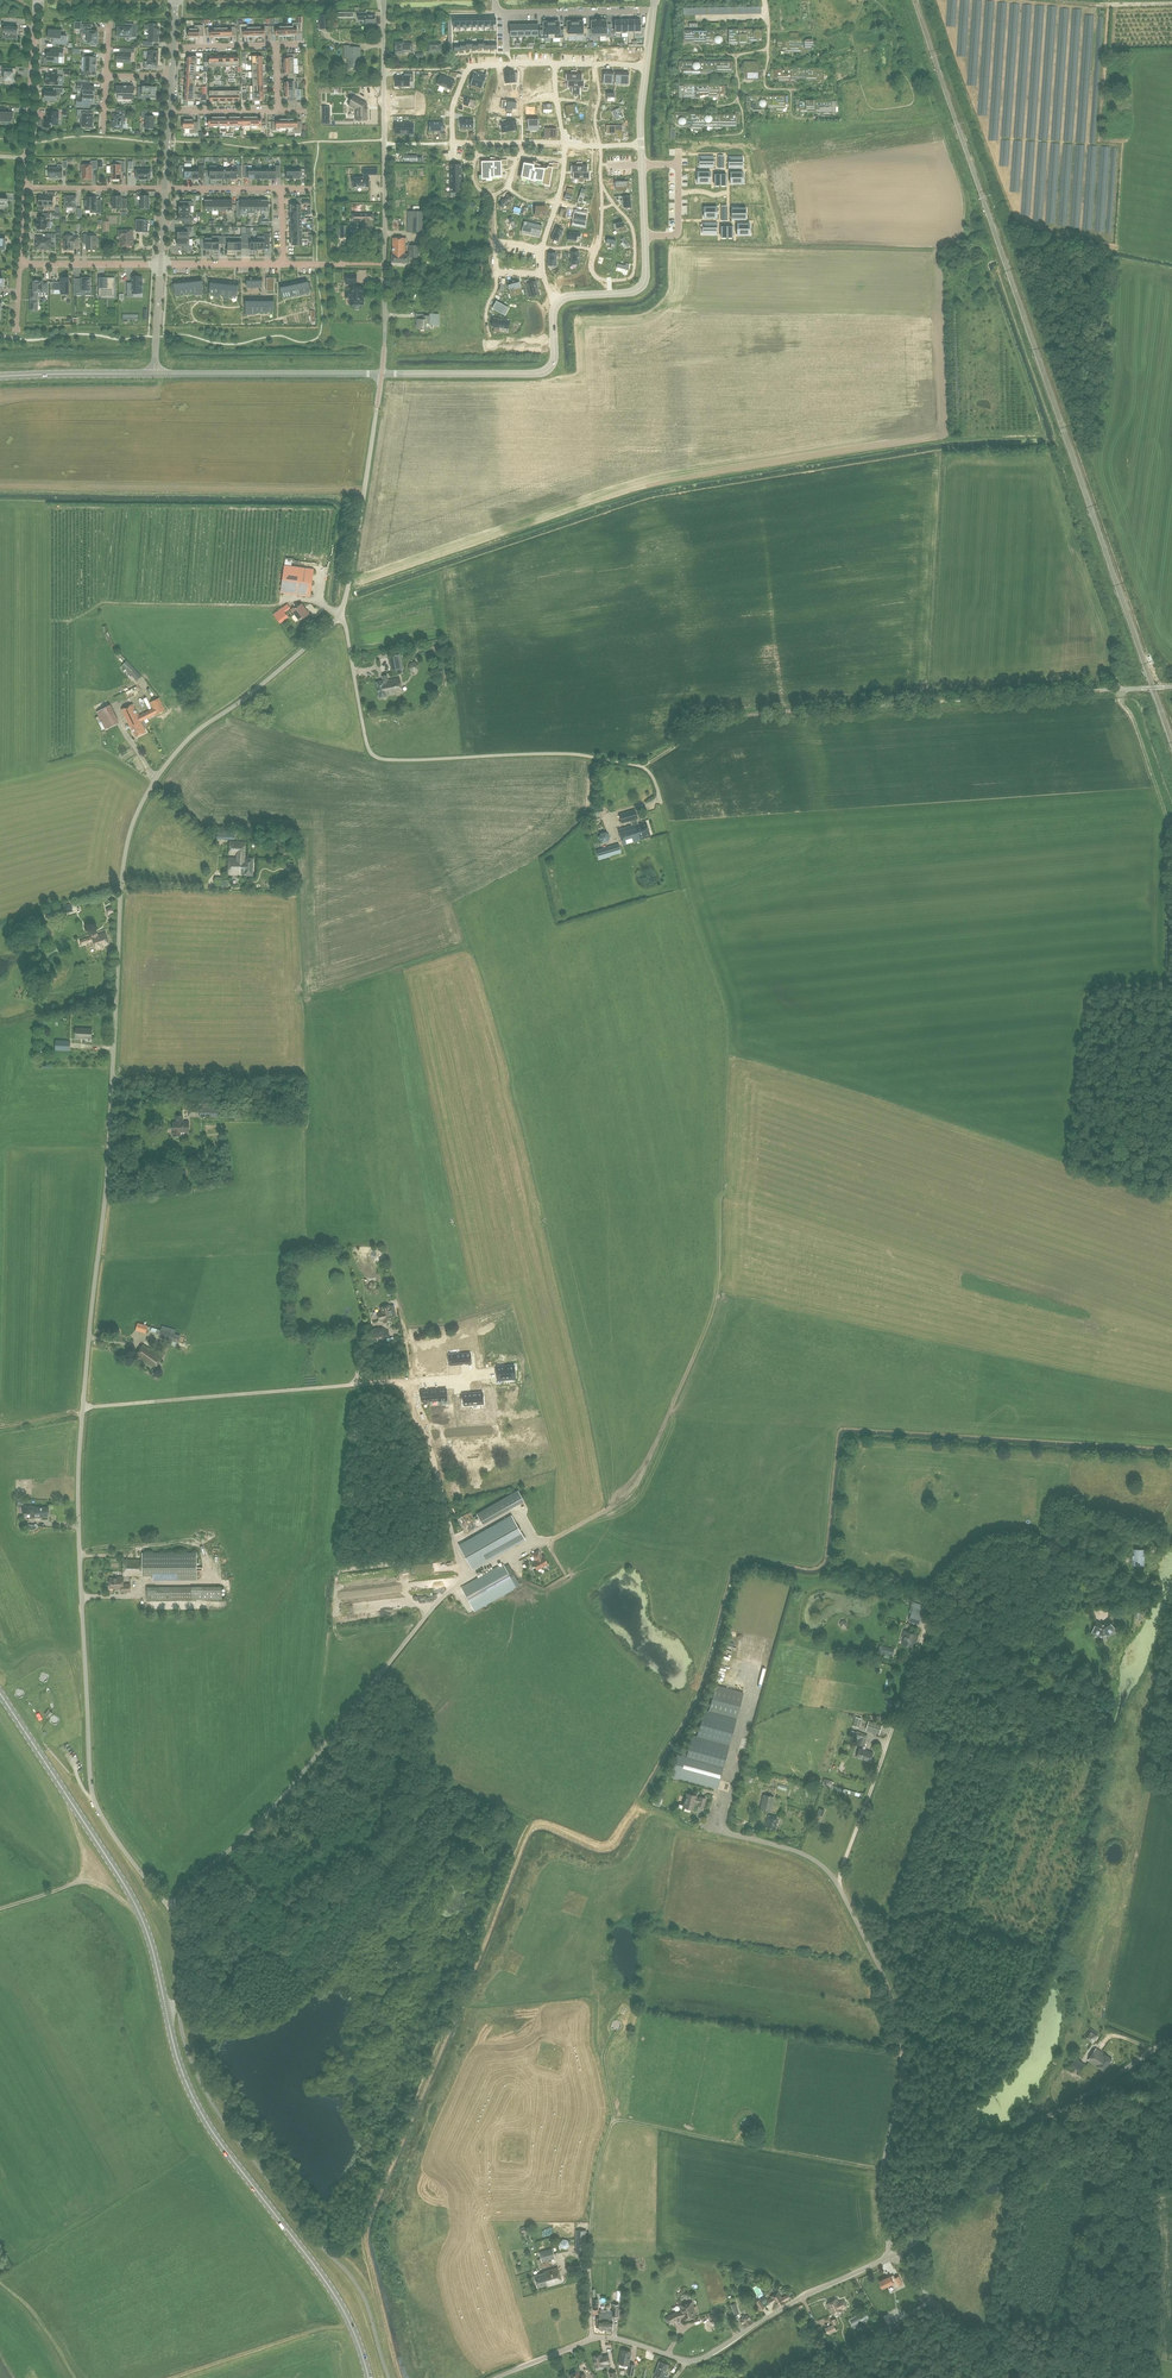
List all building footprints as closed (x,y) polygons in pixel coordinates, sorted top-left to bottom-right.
[(359,20),(366,20),(366,24),(375,24),(375,16),(366,16),(366,13),(359,13),(359,20)] [(320,29),(329,29),(329,15),(320,15),(320,23),(317,23),(317,29),(320,29)] [(567,28),(563,28),(563,37),(568,37),(568,36),(575,36),(575,21),(574,21),(574,20),(569,20),(569,22),(567,22),(567,27),(567,28)] [(576,21),(575,21),(575,36),(583,36),(583,37),(587,37),(587,29),(587,28),(583,28),(583,26),(583,21),(582,21),(582,20),(576,20),(576,21)] [(591,29),(587,29),(587,37),(587,38),(592,38),(592,36),(600,36),(599,20),(596,20),(596,21),(591,21),(591,29)] [(602,20),(599,20),(600,36),(607,36),(607,37),(611,37),(611,29),(607,29),(607,24),(607,21),(602,21),(602,20)] [(544,29),(540,29),(540,39),(552,38),(551,21),(546,21),(546,22),(543,22),(544,26),(544,29)] [(557,21),(551,21),(552,38),(564,38),(563,37),(563,28),(559,28),(559,24),(559,22),(557,22),(557,21)] [(293,27),(286,27),(287,35),(297,35),(297,34),(301,34),(301,23),(293,23),(293,27)] [(131,33),(137,33),(137,24),(128,24),(128,28),(118,28),(118,29),(117,29),(117,33),(118,33),(118,36),(131,37),(131,33)] [(143,45),(152,46),(153,42),(158,42),(158,34),(159,35),(160,29),(157,29),(157,24),(149,24),(150,24),(150,25),(144,24),(144,29),(150,30),(149,41),(143,41),(143,45)] [(254,36),(254,28),(248,28),(248,24),(239,24),(239,35),(243,35),(243,36),(254,36)] [(91,25),(83,25),(83,34),(88,34),(88,44),(91,44),(91,45),(96,46),(96,44),(97,44),(97,39),(98,39),(98,37),(98,32),(91,31),(91,29),(91,25)] [(189,38),(200,38),(199,36),(204,36),(203,25),(195,25),(195,30),(188,30),(188,31),(187,31),(187,36),(189,36),(189,38)] [(254,28),(254,36),(265,36),(265,34),(269,34),(269,26),(265,26),(265,28),(254,28)] [(287,35),(286,27),(276,28),(276,26),(272,26),(272,34),(276,34),(276,36),(287,35)] [(6,32),(6,39),(17,40),(18,32),(18,28),(4,27),(4,32),(6,32)] [(210,37),(221,37),(221,29),(210,29),(210,27),(206,28),(206,36),(210,36),(210,37)] [(221,29),(221,37),(232,37),(232,35),(236,35),(236,27),(231,27),(231,29),(221,29)] [(55,43),(67,44),(67,36),(61,36),(61,29),(56,29),(56,30),(49,30),(48,33),(47,33),(47,38),(56,38),(55,43)] [(721,30),(705,31),(705,44),(708,44),(711,41),(714,41),(714,42),(716,44),(719,44),(722,42),(722,37),(721,36),(721,30)] [(747,43),(747,30),(729,30),(729,34),(731,34),(731,38),(729,38),(729,43),(747,43)] [(761,30),(747,30),(747,43),(748,43),(749,43),(752,40),(756,40),(757,40),(757,38),(759,38),(761,36),(761,35),(761,30)] [(695,44),(705,44),(705,31),(684,31),(684,41),(692,41),(695,44)] [(801,55),(805,55),(809,52),(809,49),(810,49),(813,47),(813,41),(811,41),(811,39),(794,40),(794,52),(798,52),(801,55)] [(794,40),(777,40),(777,49),(782,49),(785,52),(794,52),(794,40)] [(404,42),(395,42),(395,54),(404,54),(404,52),(412,53),(412,43),(404,43),(404,42)] [(442,43),(428,43),(428,53),(442,53),(442,43)] [(350,46),(345,47),(345,59),(349,59),(349,68),(359,68),(359,56),(361,56),(361,48),(350,48),(350,46)] [(130,63),(131,53),(134,53),(134,49),(126,48),(126,52),(117,52),(116,62),(130,63)] [(47,53),(47,61),(53,61),(53,63),(59,63),(59,56),(63,57),(63,49),(55,49),(55,53),(47,53)] [(144,64),(144,68),(151,68),(151,65),(157,65),(158,60),(157,60),(157,56),(158,56),(158,51),(148,50),(147,64),(144,64)] [(85,64),(96,65),(96,58),(89,57),(89,54),(82,53),(82,57),(86,57),(85,64)] [(283,59),(284,66),(294,66),(294,58),(295,58),(295,54),(287,54),(287,59),(283,59)] [(186,64),(197,65),(197,57),(190,56),(190,57),(187,57),(186,64)] [(247,60),(247,64),(251,64),(252,64),(263,64),(262,56),(259,56),(252,56),(252,60),(247,60)] [(700,72),(700,62),(680,62),(680,68),(683,68),(683,72),(685,72),(687,74),(691,74),(693,72),(700,72)] [(713,62),(700,62),(700,72),(710,72),(713,70),(713,62)] [(734,62),(713,62),(713,70),(714,70),(716,71),(734,71),(734,62)] [(756,62),(745,62),(741,69),(745,76),(752,76),(754,79),(758,79),(760,75),(758,72),(760,69),(756,62)] [(96,72),(96,65),(85,64),(85,71),(81,71),(81,75),(88,75),(88,72),(96,72)] [(294,66),(284,66),(284,73),(287,73),(288,78),(296,77),(296,74),(294,74),(294,66)] [(4,83),(13,84),(14,73),(16,73),(16,69),(3,68),(2,76),(5,76),(4,83)] [(787,84),(791,84),(791,83),(791,78),(791,73),(791,72),(790,69),(771,69),(771,78),(776,78),(778,81),(784,81),(787,84)] [(805,79),(805,69),(790,69),(791,72),(791,73),(791,78),(791,83),(791,84),(792,84),(792,81),(795,81),(797,79),(805,79)] [(823,69),(805,69),(805,79),(806,80),(820,80),(822,79),(823,77),(823,69)] [(604,71),(603,79),(604,78),(605,79),(606,79),(607,79),(607,80),(608,80),(608,81),(612,81),(612,80),(613,80),(613,76),(616,77),(616,72),(613,72),(613,71),(604,71)] [(46,75),(45,84),(58,84),(59,76),(57,76),(57,72),(50,72),(50,74),(50,76),(46,75)] [(471,85),(470,88),(476,90),(476,88),(481,89),(481,88),(482,89),(485,79),(482,78),(483,74),(477,72),(475,77),(473,76),(470,85),(471,85)] [(514,72),(505,72),(506,83),(515,82),(515,81),(517,81),(519,73),(514,73),(514,72)] [(613,76),(613,80),(628,81),(628,72),(616,72),(616,77),(613,76)] [(404,76),(395,76),(395,86),(409,86),(409,82),(413,82),(413,74),(404,74),(404,76)] [(440,75),(437,84),(451,90),(455,81),(440,75)] [(284,82),(285,90),(295,89),(296,89),(298,89),(297,81),(296,81),(296,77),(288,78),(288,82),(284,82)] [(80,94),(94,95),(95,87),(86,87),(86,83),(78,82),(77,90),(81,91),(80,94)] [(693,98),(693,85),(679,85),(679,86),(679,91),(679,97),(689,97),(690,98),(693,98)] [(707,85),(693,85),(693,98),(699,99),(700,97),(707,97),(707,85)] [(724,85),(707,85),(707,97),(724,97),(724,92),(724,89),(724,85)] [(124,86),(124,87),(116,87),(116,94),(118,94),(118,99),(134,99),(134,87),(127,87),(127,86),(124,86)] [(156,87),(147,87),(143,87),(143,86),(142,86),(142,87),(138,87),(137,97),(156,98),(156,87)] [(45,92),(45,100),(56,101),(56,96),(60,96),(61,93),(63,93),(63,88),(54,88),(53,92),(45,92)] [(295,89),(285,90),(285,97),(288,97),(288,101),(297,101),(296,89),(295,89)] [(264,92),(253,93),(254,101),(260,100),(264,100),(264,92)] [(195,94),(195,93),(185,93),(184,100),(188,100),(188,101),(195,102),(195,98),(198,98),(198,94),(195,94)] [(94,103),(94,95),(80,94),(80,98),(77,98),(76,106),(85,106),(85,102),(94,103)] [(352,100),(349,105),(355,109),(355,119),(367,120),(366,103),(355,96),(354,101),(352,100)] [(768,106),(768,96),(750,96),(750,99),(750,102),(746,102),(746,107),(751,107),(753,110),(763,110),(763,107),(764,107),(766,106),(768,106)] [(785,96),(768,96),(768,106),(768,107),(774,107),(777,109),(782,109),(785,106),(785,96)] [(413,98),(396,98),(395,108),(413,108),(413,98)] [(466,98),(464,105),(474,109),(476,101),(466,98)] [(516,110),(517,103),(509,102),(507,102),(508,101),(502,100),(500,108),(506,109),(505,112),(511,113),(512,109),(516,110)] [(796,111),(814,111),(814,101),(801,101),(800,102),(799,103),(799,107),(796,107),(796,111)] [(835,101),(814,101),(814,111),(816,112),(822,112),(825,115),(828,115),(831,112),(835,112),(835,107),(835,104),(835,101)] [(552,113),(552,104),(543,105),(543,113),(552,113)] [(574,105),(565,106),(566,114),(575,112),(574,105)] [(12,123),(12,120),(13,120),(13,113),(6,113),(6,108),(0,108),(0,122),(1,122),(1,123),(4,123),(4,122),(12,123)] [(619,108),(612,112),(617,120),(623,116),(619,108)] [(92,128),(93,114),(86,113),(87,110),(80,109),(80,113),(83,113),(82,117),(81,123),(82,123),(82,127),(86,127),(86,128),(87,129),(89,129),(91,129),(91,128),(92,128)] [(116,115),(113,114),(113,128),(115,128),(115,130),(119,130),(120,129),(122,129),(123,121),(125,121),(126,116),(127,116),(127,111),(117,110),(116,115)] [(58,125),(58,112),(47,111),(47,116),(48,116),(48,119),(45,119),(44,123),(43,123),(43,127),(51,128),(51,124),(58,125)] [(154,129),(155,117),(148,116),(148,111),(142,111),(141,116),(142,116),(142,118),(146,118),(145,128),(145,129),(154,129)] [(731,125),(731,123),(736,123),(739,123),(739,111),(735,111),(735,115),(717,115),(717,128),(718,128),(720,128),(723,125),(730,125),(731,125)] [(690,125),(690,115),(685,115),(685,112),(678,112),(678,115),(673,115),(673,122),(678,122),(678,124),(680,125),(682,125),(690,125)] [(704,115),(690,115),(690,125),(690,128),(691,128),(701,128),(704,125),(704,115)] [(717,115),(704,115),(704,125),(712,125),(714,128),(717,128),(717,115)] [(219,126),(219,118),(208,118),(209,126),(219,126)] [(219,118),(219,126),(230,126),(230,118),(219,118)] [(230,126),(240,126),(240,118),(230,118),(230,126)] [(240,126),(251,126),(251,118),(240,118),(240,126)] [(261,118),(251,118),(251,126),(261,126),(261,118)] [(502,121),(500,122),(501,131),(515,128),(513,119),(508,120),(507,119),(501,118),(502,121)] [(427,119),(427,129),(441,129),(441,119),(427,119)] [(527,119),(527,128),(539,129),(539,119),(527,119)] [(194,120),(183,121),(183,122),(182,122),(182,127),(183,127),(183,129),(190,129),(190,133),(198,133),(198,122),(194,122),(194,120)] [(287,128),(287,120),(276,120),(276,121),(272,121),(272,130),(276,130),(276,128),(287,128)] [(298,120),(287,120),(287,128),(293,128),(293,133),(302,133),(302,121),(298,121),(298,120)] [(467,121),(466,130),(479,129),(480,121),(467,121)] [(396,124),(396,134),(402,134),(402,135),(407,135),(407,134),(409,134),(409,129),(413,129),(413,124),(396,124)] [(622,139),(623,126),(606,126),(607,126),(607,133),(616,133),(616,139),(622,139)] [(548,129),(547,137),(556,138),(556,129),(548,129)] [(502,161),(482,161),(482,179),(486,179),(486,181),(492,181),(492,178),(501,178),(501,166),(508,166),(508,161),(502,159),(502,161)] [(82,179),(92,179),(92,168),(97,168),(97,161),(91,161),(91,163),(87,163),(87,165),(82,165),(82,172),(81,172),(81,177),(82,177),(82,179)] [(114,180),(118,180),(118,179),(121,179),(121,170),(125,170),(125,161),(121,161),(121,165),(111,165),(111,179),(114,179),(114,180)] [(521,176),(520,180),(530,181),(530,182),(534,183),(534,182),(540,183),(539,184),(549,186),(553,167),(547,166),(547,169),(534,165),(532,164),(532,162),(524,161),(522,172),(521,172),(520,176),(521,176)] [(49,168),(49,177),(50,177),(50,179),(54,179),(54,177),(62,177),(62,164),(58,164),(58,168),(49,168)] [(192,179),(192,169),(192,167),(185,167),(185,165),(179,165),(179,175),(185,175),(185,179),(192,179)] [(192,169),(192,179),(199,179),(199,173),(204,173),(204,165),(198,165),(198,169),(192,169)] [(255,179),(255,169),(248,168),(248,165),(244,165),(244,178),(248,178),(248,179),(255,179)] [(276,169),(269,169),(269,179),(276,179),(276,178),(280,178),(280,165),(276,165),(276,169)] [(230,169),(230,179),(237,179),(237,178),(242,178),(242,166),(237,166),(237,169),(230,169)] [(136,170),(136,179),(150,179),(150,177),(152,177),(152,172),(150,172),(150,170),(136,170)] [(368,177),(354,177),(354,187),(368,187),(368,177)] [(615,182),(615,190),(617,191),(625,191),(627,189),(627,188),(629,188),(629,181),(615,182)] [(568,188),(565,199),(572,200),(574,190),(572,189),(573,187),(569,187),(568,188)] [(581,189),(577,201),(586,204),(586,202),(583,201),(586,191),(581,189)] [(55,197),(55,193),(48,192),(48,196),(39,195),(38,205),(52,206),(53,196),(55,197)] [(141,196),(141,208),(149,208),(149,196),(144,196),(144,192),(137,192),(137,196),(141,196)] [(501,203),(499,205),(502,208),(505,206),(507,207),(509,204),(508,203),(511,200),(512,201),(514,199),(508,194),(506,197),(504,200),(502,199),(500,202),(501,203)] [(76,197),(73,197),(73,196),(68,196),(68,197),(66,197),(66,207),(76,207),(76,197)] [(121,196),(113,196),(113,208),(127,208),(127,198),(121,198),(121,196)] [(622,201),(620,201),(623,207),(627,207),(631,206),(630,196),(627,196),(622,197),(622,201)] [(96,197),(85,197),(85,210),(96,210),(96,213),(101,213),(101,203),(96,203),(96,197)] [(8,199),(6,199),(0,199),(0,207),(8,207),(8,201),(7,201),(8,199)] [(241,205),(237,205),(237,217),(241,217),(241,213),(248,214),(248,200),(241,200),(241,205)] [(179,213),(189,213),(191,213),(191,206),(192,206),(192,201),(185,201),(185,205),(179,205),(179,213)] [(535,215),(535,216),(545,216),(545,207),(535,207),(535,212),(535,215)] [(424,212),(408,211),(407,232),(423,233),(424,212)] [(50,214),(42,213),(42,217),(38,217),(38,221),(36,221),(35,227),(37,227),(37,229),(45,230),(45,227),(47,227),(47,221),(46,221),(46,218),(50,218),(50,214)] [(189,213),(179,213),(179,220),(184,220),(184,225),(192,225),(192,218),(189,218),(189,213)] [(585,225),(584,224),(586,215),(587,215),(587,214),(576,213),(575,218),(571,217),(570,221),(574,222),(574,223),(574,224),(585,225)] [(358,222),(360,222),(360,235),(373,235),(373,220),(374,220),(374,214),(352,214),(352,220),(358,220),(358,222)] [(517,227),(512,217),(509,219),(514,229),(517,227)] [(145,220),(136,220),(136,232),(144,232),(145,220)] [(524,221),(523,226),(527,227),(526,231),(540,235),(542,226),(524,221)] [(618,232),(621,232),(628,230),(625,225),(623,225),(623,222),(616,224),(617,229),(618,232)] [(553,233),(551,239),(558,241),(560,235),(561,236),(563,230),(561,229),(561,227),(557,225),(554,233),(553,233)] [(348,226),(340,226),(340,238),(348,238),(348,226)] [(177,231),(177,238),(189,238),(189,231),(192,231),(192,227),(185,227),(185,231),(177,231)] [(120,246),(134,246),(134,229),(119,230),(119,236),(120,236),(120,246)] [(568,232),(568,241),(576,242),(577,236),(580,236),(580,234),(568,232)] [(37,237),(36,248),(50,249),(51,238),(55,238),(55,234),(48,234),(48,238),(37,237)] [(87,234),(83,234),(83,241),(87,241),(87,250),(97,250),(97,236),(87,236),(87,234)] [(241,236),(235,236),(235,250),(242,250),(242,244),(246,244),(246,234),(241,234),(241,236)] [(246,234),(246,244),(250,244),(250,250),(257,250),(257,239),(251,239),(251,234),(246,234)] [(264,234),(264,240),(257,239),(257,250),(264,250),(264,244),(270,244),(270,234),(264,234)] [(73,237),(73,236),(64,236),(64,250),(73,250),(73,247),(74,246),(79,246),(79,237),(73,237)] [(201,236),(201,246),(205,246),(205,250),(212,250),(212,236),(201,236)] [(212,250),(219,250),(219,244),(223,244),(223,236),(212,236),(212,250)] [(624,237),(621,239),(628,248),(631,246),(624,237)] [(189,238),(177,238),(177,246),(183,246),(183,250),(191,250),(191,246),(189,246),(189,238)] [(392,262),(410,263),(410,258),(418,258),(419,246),(409,245),(409,254),(405,254),(406,238),(393,238),(393,255),(392,255),(392,262)] [(607,239),(606,243),(611,244),(610,247),(615,248),(616,240),(607,239)] [(350,298),(350,304),(354,304),(354,307),(355,309),(358,309),(359,307),(359,304),(363,304),(363,287),(355,287),(355,284),(356,284),(356,275),(346,275),(346,284),(351,284),(351,287),(350,287),(350,291),(345,291),(345,298),(350,298)] [(69,277),(61,278),(61,283),(54,283),(54,290),(61,290),(61,294),(69,294),(69,277)] [(80,279),(73,279),(73,295),(91,295),(91,287),(90,287),(90,277),(80,277),(80,279)] [(115,293),(115,278),(109,277),(109,278),(103,278),(103,283),(99,283),(99,297),(102,297),(102,293),(115,293)] [(127,283),(127,297),(133,297),(133,292),(141,292),(141,287),(143,287),(143,282),(141,282),(141,277),(132,277),(132,282),(127,283)] [(192,278),(183,279),(184,293),(193,292),(193,295),(194,295),(192,278)] [(201,278),(192,278),(194,295),(198,295),(198,292),(202,291),(201,278)] [(262,278),(247,278),(247,284),(247,285),(247,284),(261,287),(261,283),(262,283),(262,278)] [(183,279),(174,280),(174,286),(172,287),(172,290),(175,290),(175,294),(184,293),(183,279)] [(220,280),(211,279),(210,293),(214,294),(214,296),(218,297),(220,280)] [(307,279),(298,280),(301,297),(305,296),(305,293),(309,292),(309,289),(311,288),(311,285),(308,285),(307,279)] [(229,281),(220,280),(218,297),(219,297),(219,294),(227,295),(227,298),(229,281)] [(298,280),(289,282),(292,296),(300,294),(301,297),(298,280)] [(511,284),(508,285),(510,293),(521,290),(519,282),(516,283),(516,280),(510,282),(511,284)] [(34,282),(34,290),(31,290),(31,299),(32,299),(32,302),(31,302),(31,311),(37,311),(37,302),(35,302),(35,299),(37,299),(37,293),(38,293),(38,292),(47,292),(47,283),(43,283),(43,282),(39,282),(39,281),(35,281),(35,282),(34,282)] [(238,282),(229,281),(227,298),(232,298),(232,295),(237,296),(238,282)] [(289,282),(280,284),(283,298),(292,296),(289,282)] [(536,282),(526,284),(529,297),(539,294),(536,282)] [(255,298),(246,298),(246,311),(251,311),(251,314),(255,314),(255,298)] [(264,298),(255,298),(255,314),(255,311),(264,311),(264,298)] [(273,298),(264,298),(264,311),(273,311),(273,298)] [(497,301),(493,308),(502,313),(506,306),(497,301)] [(416,329),(429,330),(429,324),(438,324),(439,315),(430,314),(430,316),(422,315),(422,319),(417,318),(416,329)] [(507,320),(493,318),(492,326),(494,327),(493,332),(499,332),(500,327),(506,328),(507,320)] [(314,569),(284,565),(280,593),(310,597),(314,569)] [(309,613),(302,603),(295,608),(294,607),(290,609),(298,620),(303,617),(303,618),(309,613)] [(281,608),(273,614),(276,618),(284,612),(281,608)] [(397,670),(403,668),(400,654),(398,654),(398,655),(389,657),(392,671),(397,670)] [(127,660),(122,665),(137,681),(142,676),(127,660)] [(419,664),(415,662),(410,663),(409,669),(414,672),(419,670),(419,664)] [(380,698),(388,697),(387,695),(403,692),(400,677),(389,680),(388,677),(384,678),(383,678),(384,681),(377,682),(380,698)] [(139,715),(133,704),(122,709),(130,726),(131,726),(136,737),(146,732),(141,721),(156,714),(165,710),(159,698),(150,702),(153,708),(139,715)] [(111,705),(96,711),(106,729),(119,722),(111,705)] [(632,826),(619,830),(623,845),(641,840),(641,839),(651,836),(647,822),(639,825),(637,819),(638,819),(635,810),(619,815),(622,823),(631,821),(632,826)] [(593,822),(601,820),(598,811),(592,815),(593,822)] [(230,833),(230,831),(218,831),(218,839),(229,839),(234,839),(235,833),(230,833)] [(229,875),(241,875),(242,842),(230,841),(230,855),(237,855),(237,858),(229,858),(229,875)] [(242,842),(241,875),(245,875),(245,876),(253,876),(254,858),(246,858),(246,842),(242,842)] [(610,854),(621,850),(619,844),(596,850),(599,860),(611,856),(610,854)] [(228,878),(216,877),(216,885),(227,886),(228,878)] [(59,907),(46,911),(48,918),(68,912),(69,916),(76,914),(73,903),(66,905),(65,902),(58,904),(59,907)] [(112,906),(105,908),(107,915),(114,913),(112,906)] [(97,950),(104,947),(104,946),(110,944),(106,931),(80,940),(82,945),(93,941),(94,942),(90,943),(88,945),(90,950),(93,951),(97,950)] [(91,1038),(92,1029),(76,1028),(76,1038),(91,1038)] [(69,1050),(70,1041),(56,1040),(55,1050),(69,1050)] [(218,1116),(218,1107),(217,1108),(217,1103),(202,1103),(202,1108),(200,1108),(200,1117),(218,1116)] [(180,1131),(189,1131),(189,1121),(181,1121),(181,1118),(182,1118),(182,1115),(176,1115),(176,1121),(173,1122),(173,1132),(173,1136),(180,1135),(180,1131)] [(381,1313),(378,1313),(379,1321),(383,1320),(384,1323),(394,1321),(392,1314),(395,1313),(394,1310),(391,1310),(390,1304),(380,1307),(381,1313)] [(348,1328),(350,1323),(347,1319),(342,1320),(340,1324),(341,1325),(340,1326),(340,1329),(348,1328)] [(146,1333),(149,1333),(151,1327),(148,1326),(149,1326),(138,1323),(136,1330),(146,1333)] [(370,1339),(384,1336),(382,1327),(378,1328),(378,1327),(368,1329),(370,1339)] [(178,1343),(179,1343),(181,1335),(175,1333),(175,1334),(161,1330),(161,1331),(158,1330),(157,1334),(160,1335),(159,1337),(171,1340),(170,1344),(177,1346),(178,1343)] [(156,1367),(163,1357),(144,1344),(137,1354),(156,1367)] [(450,1365),(471,1363),(470,1354),(455,1355),(455,1357),(449,1358),(450,1365)] [(497,1366),(497,1378),(516,1378),(516,1366),(497,1366)] [(438,1399),(438,1388),(430,1389),(430,1399),(438,1399)] [(446,1388),(438,1388),(438,1399),(447,1398),(446,1388)] [(430,1399),(430,1389),(421,1389),(422,1400),(430,1399)] [(468,1394),(464,1394),(465,1405),(479,1404),(479,1400),(484,1400),(483,1393),(471,1394),(468,1394)] [(464,1416),(466,1427),(495,1421),(492,1407),(488,1408),(488,1406),(484,1407),(486,1414),(469,1417),(468,1415),(464,1416)] [(455,1430),(454,1427),(459,1425),(457,1419),(448,1422),(449,1425),(445,1426),(447,1432),(455,1430)] [(474,1435),(491,1433),(490,1427),(473,1429),(474,1435)] [(502,1499),(508,1509),(524,1500),(518,1490),(502,1499)] [(502,1499),(487,1508),(493,1518),(508,1509),(502,1499)] [(36,1507),(36,1506),(23,1506),(24,1513),(32,1513),(32,1517),(36,1517),(40,1517),(40,1516),(48,1516),(48,1511),(49,1511),(49,1508),(48,1508),(48,1507),(36,1507)] [(493,1518),(487,1508),(477,1513),(482,1524),(493,1518)] [(472,1568),(525,1539),(512,1516),(459,1545),(472,1568)] [(1133,1549),(1132,1565),(1144,1565),(1145,1549),(1133,1549)] [(543,1556),(539,1550),(533,1554),(535,1558),(536,1557),(537,1560),(533,1562),(538,1569),(549,1563),(544,1555),(543,1556)] [(143,1575),(153,1575),(153,1580),(197,1581),(198,1554),(143,1553),(143,1560),(124,1559),(123,1575),(143,1576),(143,1575)] [(516,1587),(504,1564),(462,1588),(475,1610),(516,1587)] [(131,1591),(131,1584),(124,1584),(124,1578),(118,1577),(118,1578),(110,1578),(110,1588),(118,1588),(118,1591),(131,1591)] [(154,1599),(197,1599),(196,1587),(154,1587),(154,1599)] [(914,1607),(910,1621),(919,1623),(923,1610),(914,1607)] [(1107,1632),(1109,1635),(1116,1630),(1109,1621),(1105,1624),(1103,1625),(1098,1622),(1093,1632),(1101,1636),(1102,1632),(1107,1632)] [(906,1635),(903,1644),(912,1647),(914,1641),(916,1641),(916,1639),(918,1634),(905,1630),(904,1634),(906,1635)] [(1111,1638),(1105,1641),(1108,1648),(1114,1645),(1111,1638)] [(893,1655),(895,1649),(880,1646),(879,1652),(893,1655)] [(744,1693),(716,1685),(709,1712),(705,1710),(697,1737),(693,1735),(687,1757),(677,1755),(671,1777),(717,1789),(744,1693)] [(52,1692),(41,1694),(43,1705),(54,1702),(52,1692)] [(29,1703),(22,1707),(28,1716),(35,1712),(36,1711),(30,1702),(29,1703)] [(852,1726),(859,1728),(862,1718),(855,1716),(852,1726)] [(882,1725),(869,1721),(866,1730),(880,1734),(882,1725)] [(856,1735),(856,1737),(860,1738),(858,1744),(864,1746),(868,1735),(858,1731),(857,1732),(851,1730),(850,1733),(856,1735)] [(870,1762),(873,1753),(860,1748),(857,1757),(870,1762)] [(697,1796),(687,1793),(683,1806),(693,1809),(695,1801),(700,1803),(699,1805),(704,1806),(706,1798),(700,1796),(699,1798),(696,1798),(697,1796)] [(774,1796),(764,1794),(761,1808),(770,1810),(774,1796)] [(662,1796),(658,1795),(654,1804),(659,1806),(662,1796)] [(778,1817),(768,1815),(766,1826),(776,1829),(778,1817)] [(617,2019),(613,2021),(610,2027),(619,2032),(622,2025),(621,2022),(617,2019)] [(1091,2030),(1086,2038),(1094,2043),(1098,2035),(1091,2030)] [(1112,2059),(1096,2048),(1088,2060),(1104,2071),(1112,2059)] [(1080,2072),(1086,2065),(1077,2057),(1071,2064),(1080,2072)] [(751,2122),(746,2117),(741,2122),(745,2127),(751,2122)] [(524,2228),(524,2233),(527,2232),(528,2236),(532,2236),(531,2228),(524,2228)] [(586,2230),(577,2230),(576,2252),(585,2253),(586,2230)] [(569,2239),(561,2242),(564,2248),(572,2246),(569,2239)] [(553,2248),(552,2248),(540,2252),(542,2261),(555,2258),(553,2248)] [(562,2281),(558,2267),(544,2271),(544,2273),(534,2276),(538,2287),(548,2284),(548,2286),(562,2281)] [(883,2288),(888,2286),(888,2287),(892,2285),(892,2284),(894,2283),(896,2287),(903,2284),(899,2276),(895,2278),(894,2275),(891,2276),(880,2281),(883,2288)] [(774,2302),(778,2307),(785,2302),(784,2301),(790,2297),(788,2293),(782,2297),(779,2292),(771,2296),(771,2298),(769,2300),(768,2302),(769,2303),(771,2304),(774,2302)] [(607,2313),(606,2329),(613,2329),(613,2316),(619,2316),(620,2297),(620,2293),(613,2293),(612,2310),(607,2309),(607,2313)] [(755,2301),(760,2310),(764,2307),(759,2299),(755,2301)] [(838,2299),(826,2303),(832,2315),(842,2310),(841,2310),(848,2307),(844,2299),(838,2301),(838,2299)] [(672,2322),(673,2322),(674,2321),(676,2319),(679,2318),(683,2317),(683,2319),(696,2316),(693,2302),(680,2305),(682,2312),(678,2313),(677,2311),(675,2312),(669,2315),(668,2316),(668,2317),(667,2317),(667,2318),(667,2319),(667,2320),(668,2320),(668,2321),(669,2322),(670,2322),(671,2322),(672,2322)] [(736,2303),(731,2304),(734,2315),(740,2314),(736,2303)] [(720,2308),(711,2311),(713,2316),(725,2311),(723,2307),(720,2308)] [(606,2329),(607,2313),(600,2312),(600,2320),(596,2320),(596,2326),(596,2327),(599,2328),(606,2329)] [(746,2327),(753,2322),(748,2314),(745,2316),(744,2314),(742,2316),(743,2317),(740,2319),(746,2327)] [(887,2326),(894,2323),(888,2314),(882,2317),(887,2326)] [(825,2327),(829,2335),(837,2331),(835,2325),(838,2323),(836,2318),(831,2320),(833,2324),(825,2327)] [(632,2351),(622,2349),(619,2363),(629,2365),(632,2351)] [(605,2363),(611,2362),(609,2354),(603,2356),(603,2353),(594,2356),(596,2367),(596,2369),(598,2370),(604,2368),(605,2367),(604,2365),(605,2364),(605,2363)] [(668,2364),(660,2361),(655,2374),(656,2374),(654,2377),(665,2377),(664,2376),(668,2364)]
